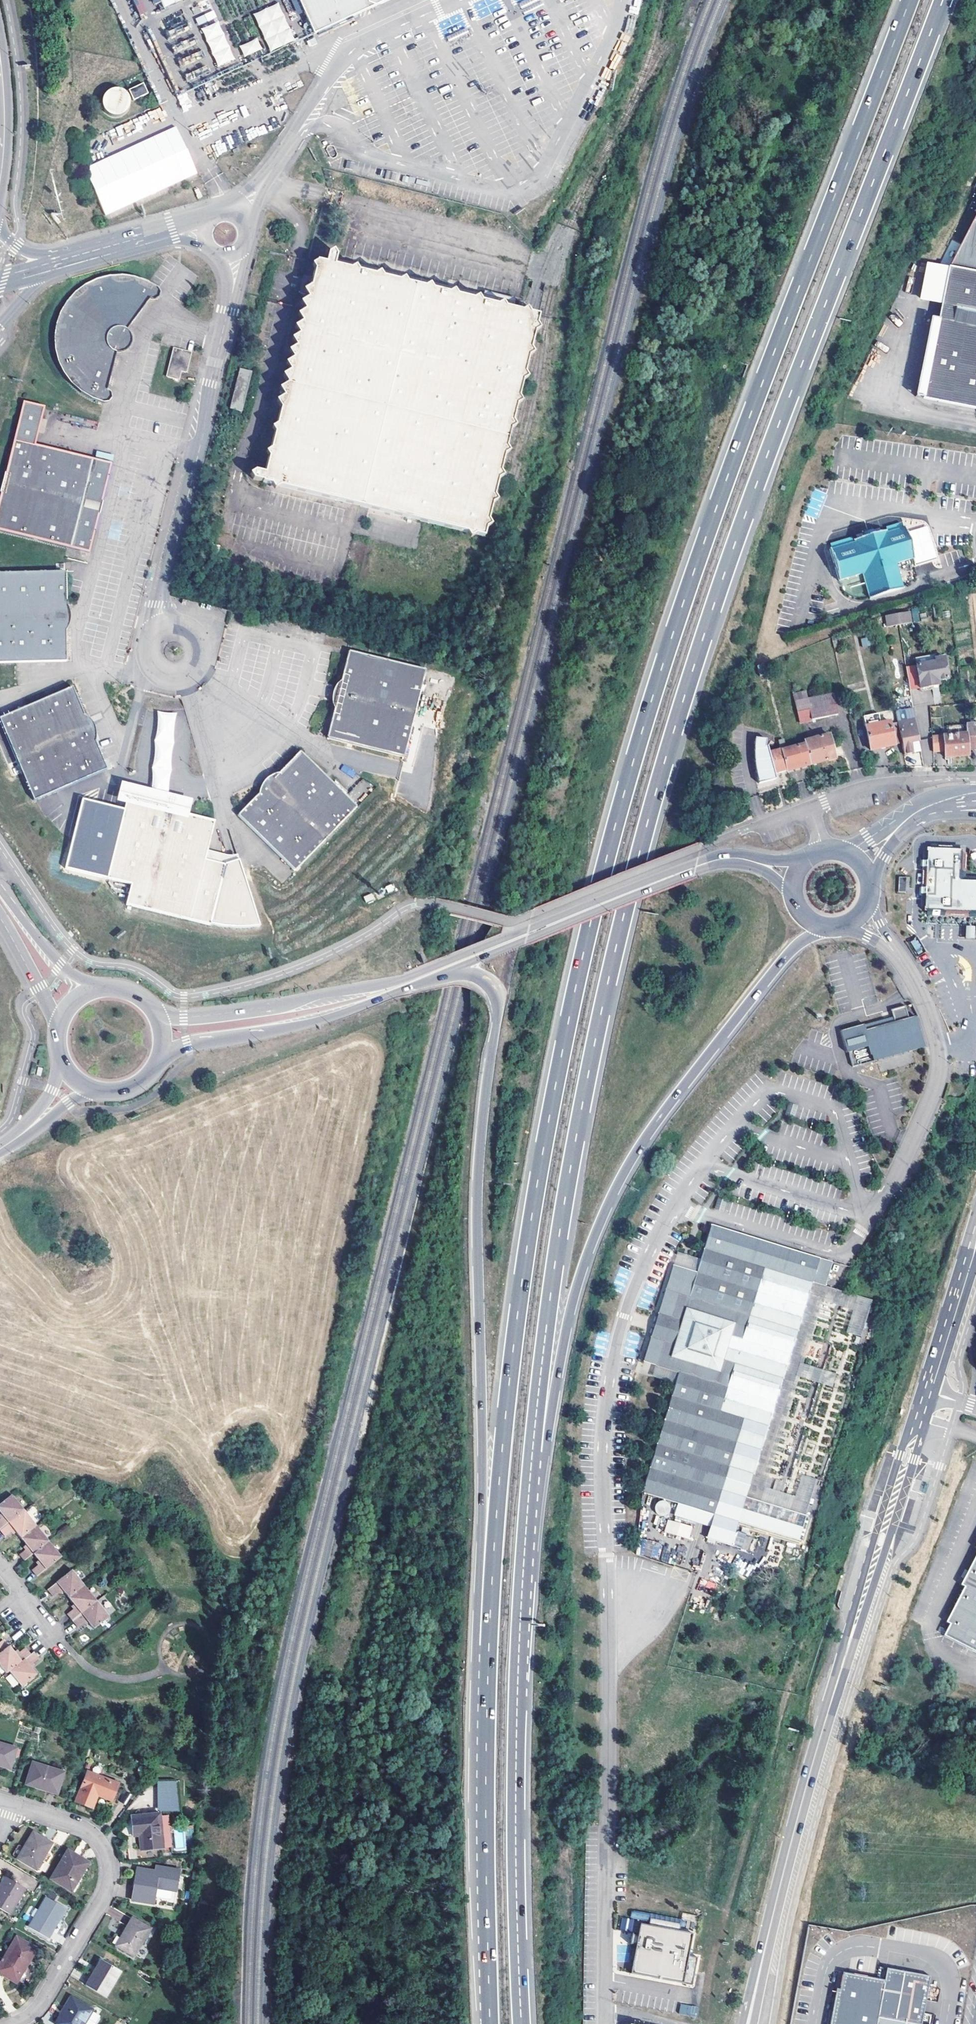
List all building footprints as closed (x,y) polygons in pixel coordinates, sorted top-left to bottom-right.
[(165,9),(184,0),(161,0),(165,9)] [(313,34),(388,0),(298,0),(313,34)] [(278,2),(253,14),(270,51),(295,40),(278,2)] [(213,10),(195,18),(198,25),(216,17),(213,10)] [(217,21),(201,29),(219,66),(235,58),(217,21)] [(239,45),(244,57),(262,49),(258,38),(239,45)] [(975,226),(948,268),(975,273),(975,226)] [(311,297),(267,472),(258,470),(253,473),(256,478),(264,480),(265,482),(461,531),(460,534),(468,536),(469,533),(475,535),(486,537),(538,321),(528,318),(343,271),(344,268),(335,266),(336,262),(334,257),(328,259),(328,264),(319,262),(315,279),(309,278),(307,285),(304,287),(302,295),(311,297)] [(948,268),(935,334),(923,399),(975,409),(975,273),(948,268)] [(107,390),(118,354),(120,354),(123,354),(126,353),(131,350),(132,346),(133,343),(133,338),(132,334),(130,332),(128,331),(150,300),(151,301),(154,302),(157,301),(160,299),(162,295),(161,293),(160,291),(157,288),(147,283),(143,281),(136,279),(124,277),(112,278),(104,279),(97,282),(89,285),(80,292),(71,300),(69,304),(65,310),(61,317),(58,329),(57,333),(56,341),(57,352),(60,364),(65,375),(72,384),(78,390),(87,397),(94,401),(102,404),(103,404),(106,404),(109,404),(112,401),(113,397),(112,394),(111,392),(107,390)] [(915,398),(923,399),(935,334),(928,332),(915,398)] [(189,353),(173,349),(166,377),(177,380),(179,372),(184,373),(189,353)] [(239,372),(229,412),(240,415),(250,375),(239,372)] [(0,500),(0,530),(71,548),(78,520),(80,518),(83,514),(86,510),(87,506),(88,501),(88,497),(86,490),(93,462),(92,461),(15,442),(0,500)] [(841,580),(864,573),(872,597),(905,587),(898,563),(915,557),(905,526),(902,527),(901,523),(887,527),(888,530),(876,534),(874,529),(869,530),(865,532),(866,537),(854,540),(853,538),(832,544),(833,548),(831,549),(841,580)] [(0,573),(0,664),(68,663),(67,634),(68,632),(70,627),(72,623),(72,618),(71,613),(70,608),(68,604),(66,602),(66,574),(65,572),(0,573)] [(911,608),(912,622),(919,621),(918,607),(911,608)] [(908,615),(896,617),(898,627),(910,625),(908,615)] [(896,617),(886,619),(887,629),(898,627),(896,617)] [(870,639),(861,641),(863,649),(872,647),(870,639)] [(350,652),(343,679),(341,681),(338,684),(335,688),(334,693),(333,700),(334,704),(335,709),(328,739),(405,759),(427,672),(350,652)] [(916,666),(935,663),(935,659),(934,656),(915,660),(916,666)] [(938,681),(948,680),(944,658),(935,659),(935,663),(916,666),(921,690),(939,686),(938,681)] [(766,677),(763,666),(757,668),(759,679),(766,677)] [(84,715),(79,702),(74,688),(72,688),(0,717),(0,722),(33,800),(34,801),(106,771),(107,769),(102,757),(97,744),(98,739),(98,734),(97,729),(96,727),(95,725),(92,721),(90,719),(84,715)] [(791,694),(794,701),(799,722),(837,716),(834,694),(807,699),(806,691),(791,694)] [(440,712),(454,716),(458,702),(444,698),(440,712)] [(175,713),(158,711),(157,721),(156,732),(155,745),(154,758),(153,770),(152,783),(151,794),(167,795),(168,784),(169,771),(171,760),(172,746),(173,734),(174,722),(175,713)] [(881,723),(878,712),(862,715),(870,750),(893,745),(888,721),(881,723)] [(897,723),(904,755),(913,753),(911,743),(919,741),(915,719),(897,723)] [(967,751),(975,750),(975,724),(965,725),(965,727),(965,735),(967,751)] [(954,728),(955,736),(965,735),(965,727),(954,728)] [(828,735),(804,741),(805,744),(810,765),(835,758),(828,735)] [(932,752),(944,752),(944,757),(967,756),(967,751),(965,735),(955,736),(930,737),(932,752)] [(782,740),(777,742),(779,749),(785,772),(810,765),(805,744),(784,750),(782,740)] [(758,785),(776,780),(774,775),(785,772),(779,749),(770,752),(766,747),(764,748),(766,743),(754,745),(758,785)] [(261,790),(260,794),(239,816),(239,818),(294,872),(296,872),(358,809),(358,807),(302,753),(300,753),(281,773),(274,775),(269,778),(266,781),(263,785),(261,790)] [(438,783),(433,797),(446,802),(451,788),(438,783)] [(163,808),(158,809),(126,801),(124,809),(82,799),(65,869),(109,879),(131,885),(127,904),(128,905),(210,925),(210,924),(224,866),(205,861),(214,825),(213,823),(184,816),(181,813),(179,811),(175,809),(172,808),(167,808),(163,808)] [(927,847),(926,861),(924,861),(923,866),(926,866),(925,888),(922,888),(922,903),(924,903),(924,911),(933,911),(975,913),(975,881),(961,880),(963,849),(927,847)] [(224,866),(210,924),(226,927),(243,928),(260,928),(239,861),(226,866),(224,866)] [(907,877),(899,877),(898,892),(906,893),(907,877)] [(966,938),(975,938),(975,925),(966,925),(966,938)] [(917,938),(911,941),(917,953),(923,950),(917,938)] [(865,1024),(842,1031),(848,1052),(850,1051),(855,1066),(862,1064),(862,1061),(874,1058),(875,1060),(926,1044),(917,1015),(910,1017),(906,1005),(894,1009),(897,1016),(865,1024)] [(878,1063),(880,1071),(914,1062),(911,1051),(902,1053),(903,1057),(887,1061),(887,1060),(878,1063)] [(795,1115),(798,1105),(792,1104),(789,1114),(795,1115)] [(719,1210),(726,1211),(728,1202),(722,1200),(719,1210)] [(697,1272),(673,1265),(651,1337),(663,1341),(655,1365),(679,1373),(675,1382),(642,1491),(678,1503),(738,1522),(746,1498),(726,1491),(732,1468),(756,1475),(819,1257),(712,1225),(701,1259),(697,1272)] [(701,1259),(677,1252),(673,1265),(697,1272),(701,1259)] [(756,1475),(732,1468),(726,1491),(746,1498),(738,1522),(802,1542),(820,1480),(808,1477),(801,1500),(765,1490),(800,1370),(835,1381),(839,1368),(803,1358),(821,1297),(856,1308),(849,1332),(861,1335),(871,1300),(833,1288),(825,1286),(832,1261),(819,1257),(756,1475)] [(663,1341),(651,1337),(643,1361),(655,1365),(663,1341)] [(655,1365),(652,1375),(675,1382),(679,1373),(655,1365)] [(24,1509),(12,1493),(0,1503),(0,1510),(4,1515),(0,1518),(0,1527),(1,1528),(24,1509)] [(738,1522),(678,1503),(674,1516),(710,1527),(706,1538),(731,1546),(738,1522)] [(37,1526),(24,1509),(1,1528),(6,1535),(14,1528),(22,1538),(37,1526)] [(664,1532),(689,1539),(693,1526),(668,1519),(664,1532)] [(34,1554),(50,1542),(37,1526),(22,1538),(28,1546),(20,1553),(25,1560),(34,1554)] [(638,1554),(658,1559),(662,1543),(641,1539),(638,1554)] [(62,1558),(50,1542),(34,1554),(41,1562),(32,1569),(38,1577),(62,1558)] [(963,1580),(961,1585),(965,1587),(949,1617),(946,1622),(950,1624),(944,1635),(975,1652),(975,1556),(963,1580)] [(69,1599),(85,1586),(72,1571),(48,1590),(53,1597),(62,1590),(69,1599)] [(85,1586),(69,1599),(76,1608),(68,1615),(73,1622),(97,1602),(85,1586)] [(110,1618),(97,1602),(73,1622),(78,1629),(87,1622),(94,1631),(110,1618)] [(10,1646),(4,1639),(0,1642),(0,1654),(10,1646)] [(10,1670),(31,1653),(27,1647),(19,1653),(12,1645),(10,1646),(0,1654),(0,1663),(8,1672),(10,1670)] [(31,1653),(10,1670),(23,1686),(38,1674),(31,1665),(40,1658),(34,1651),(31,1653)] [(11,1687),(17,1685),(12,1674),(6,1676),(11,1687)] [(21,1749),(0,1743),(0,1766),(14,1770),(21,1749)] [(58,1791),(64,1771),(35,1763),(29,1784),(47,1790),(48,1788),(58,1791)] [(112,1800),(118,1783),(88,1772),(77,1801),(93,1807),(98,1794),(112,1800)] [(180,1813),(178,1783),(157,1784),(157,1814),(160,1813),(160,1814),(180,1813)] [(141,1850),(163,1848),(160,1814),(160,1813),(157,1814),(132,1816),(133,1836),(140,1835),(141,1850)] [(174,1831),(174,1850),(185,1850),(185,1831),(174,1831)] [(35,1869),(51,1843),(33,1832),(17,1858),(35,1869)] [(70,1890),(87,1862),(67,1850),(50,1877),(70,1890)] [(160,1872),(154,1871),(137,1868),(131,1900),(154,1904),(157,1888),(177,1892),(181,1870),(161,1867),(160,1872)] [(24,1888),(5,1877),(0,1885),(0,1909),(8,1914),(24,1888)] [(47,1938),(64,1907),(46,1896),(27,1927),(47,1938)] [(681,1920),(631,1911),(630,1917),(650,1921),(680,1927),(684,1927),(685,1921),(681,1920)] [(620,1930),(633,1930),(633,1918),(621,1918),(620,1930)] [(133,1957),(149,1929),(131,1919),(115,1946),(133,1957)] [(629,1943),(636,1945),(631,1973),(692,1985),(697,1957),(688,1956),(693,1933),(679,1931),(680,1927),(650,1921),(649,1925),(640,1923),(638,1935),(631,1934),(629,1943)] [(34,1948),(15,1937),(0,1962),(0,1973),(13,1981),(25,1961),(26,1962),(34,1948)] [(105,1998),(120,1972),(102,1961),(94,1974),(93,1974),(85,1986),(105,1998)] [(930,1977),(886,1968),(884,1980),(842,1972),(833,2023),(921,2023),(930,1977)] [(92,2010),(71,1998),(55,2023),(84,2023),(92,2010)] [(680,2003),(678,2013),(696,2017),(698,2006),(680,2003)] [(84,2023),(92,2023),(98,2014),(92,2010),(84,2023)]
